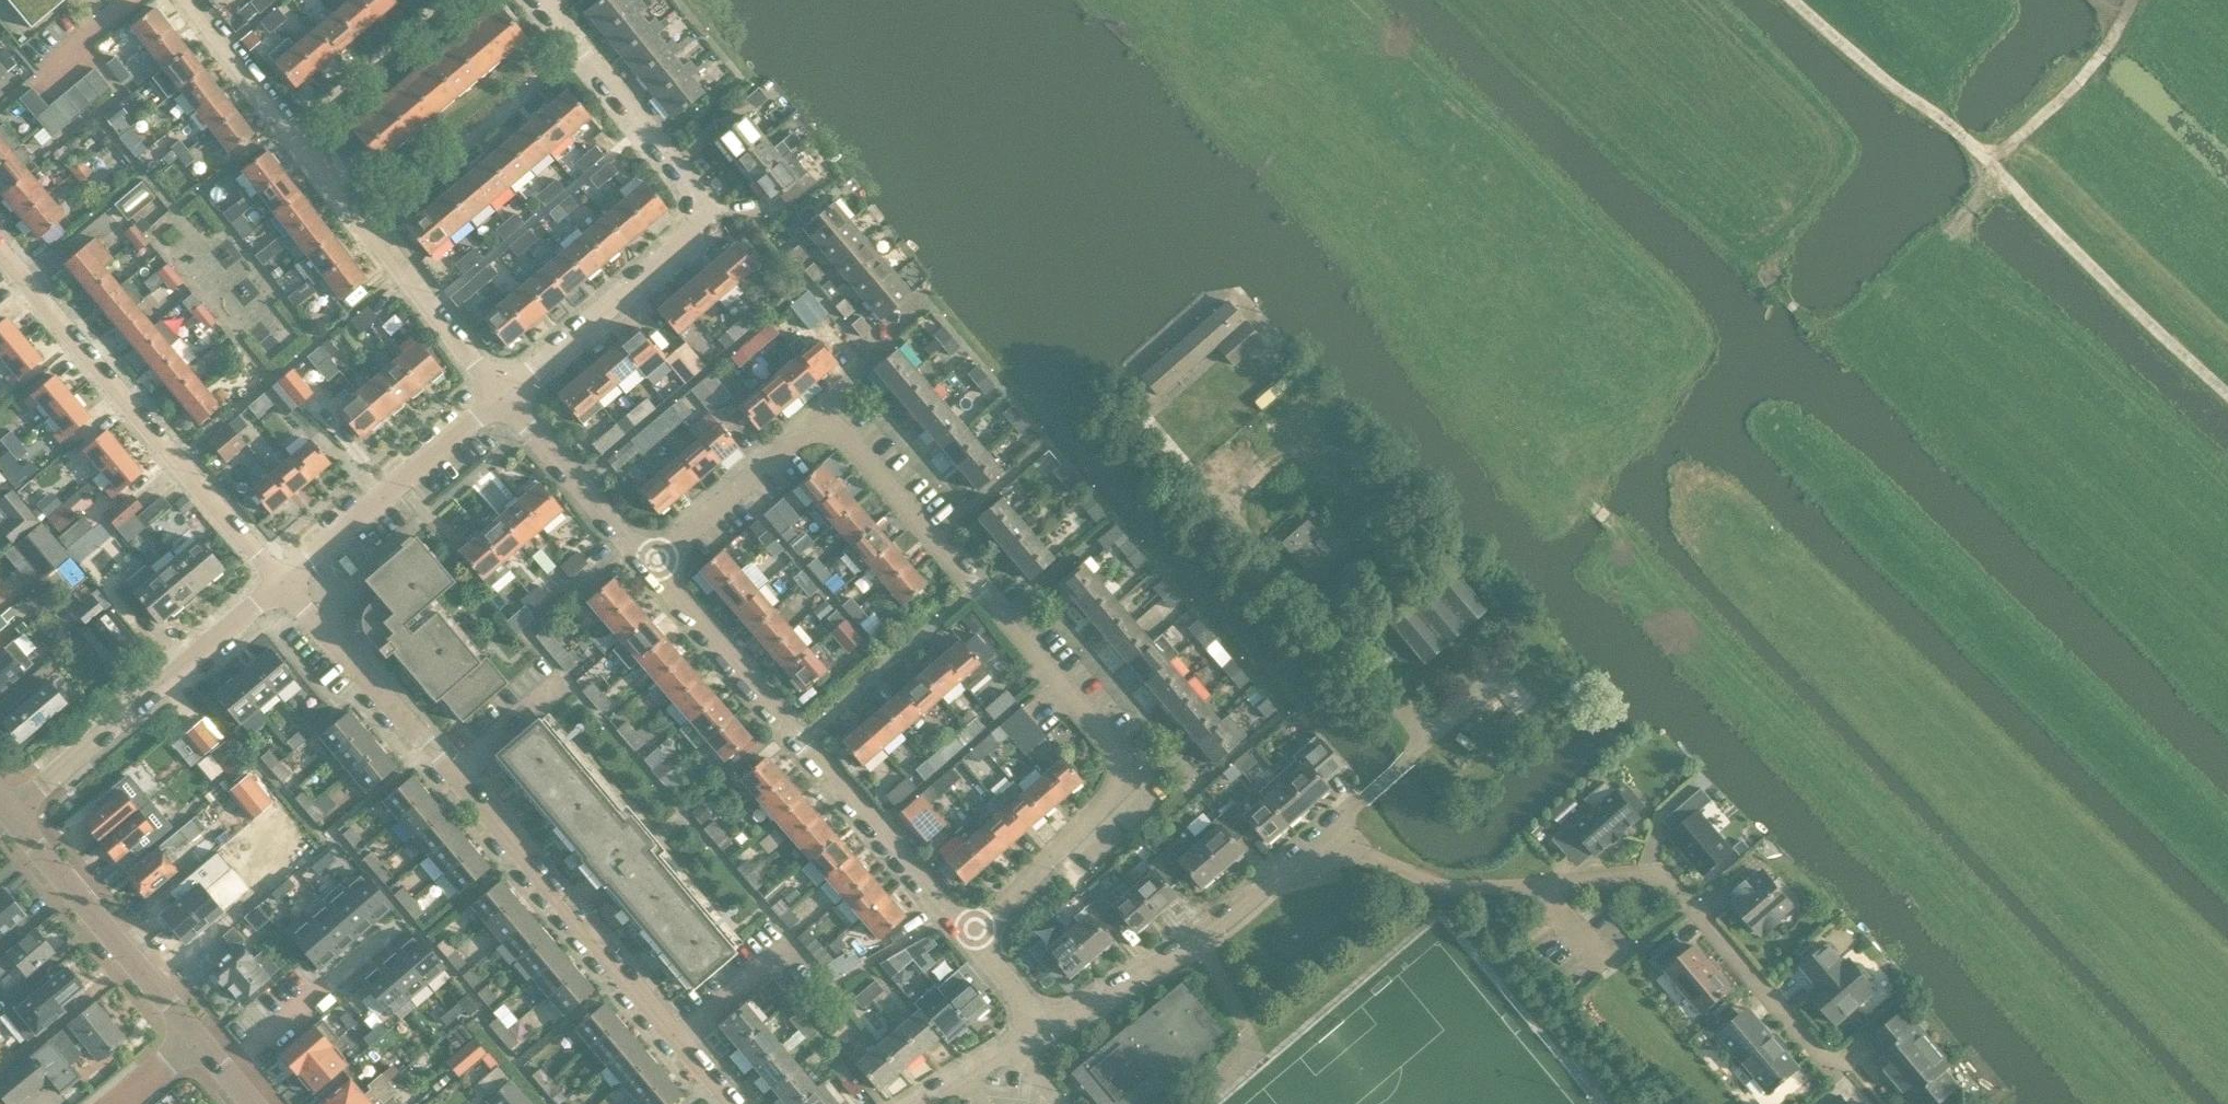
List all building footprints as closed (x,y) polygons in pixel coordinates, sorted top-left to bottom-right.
[(27,24),(31,28),(65,0),(8,0),(27,24)] [(259,13),(268,6),(262,0),(255,0),(251,4),(259,13)] [(356,36),(376,19),(361,0),(347,0),(336,10),(356,36)] [(376,19),(397,2),(395,0),(361,0),(376,19)] [(605,33),(643,2),(641,0),(631,0),(630,0),(597,0),(584,10),(587,13),(588,12),(597,23),(595,24),(604,34),(605,33)] [(643,2),(605,33),(615,44),(613,45),(621,56),(623,54),(660,24),(654,17),(648,23),(639,12),(646,7),(643,2)] [(251,4),(250,4),(240,12),(248,22),(259,13),(251,4)] [(128,28),(144,48),(169,28),(153,8),(128,28)] [(485,25),(479,30),(499,54),(518,40),(520,42),(524,38),(499,8),(492,14),(488,18),(489,19),(490,20),(485,25)] [(268,16),(277,27),(286,20),(276,9),(268,16)] [(315,28),(336,53),(356,36),(336,10),(315,28)] [(269,34),(277,27),(268,16),(260,23),(269,34)] [(660,24),(623,54),(631,65),(630,66),(639,77),(640,75),(640,76),(676,44),(671,39),(665,44),(657,34),(664,29),(660,24)] [(462,44),(456,49),(477,73),(495,59),(497,62),(502,58),(499,54),(479,30),(478,29),(477,27),(472,32),(466,37),(468,39),(462,44)] [(144,48),(160,69),(185,48),(169,28),(144,48)] [(294,46),(315,71),(336,53),(315,28),(294,46)] [(288,39),(266,57),(272,64),(294,89),(315,71),(294,46),(288,39)] [(676,44),(640,76),(649,86),(647,87),(656,98),(658,97),(693,65),(687,57),(680,63),(674,55),(681,50),(676,44)] [(446,58),(434,68),(454,93),(472,78),(474,80),(480,76),(477,73),(456,49),(455,48),(454,47),(443,56),(444,57),(445,58),(446,58)] [(160,69),(151,76),(167,97),(176,90),(202,70),(185,48),(160,69)] [(106,64),(113,73),(123,66),(116,57),(106,64)] [(693,65),(658,97),(666,107),(664,109),(673,119),(705,92),(691,76),(698,71),(693,65)] [(131,76),(123,66),(113,73),(121,84),(131,76)] [(419,81),(411,87),(432,112),(449,98),(451,100),(457,96),(454,93),(434,68),(433,67),(432,66),(429,68),(424,72),(426,75),(419,81)] [(94,69),(84,77),(101,97),(111,89),(94,69)] [(176,90),(179,94),(177,96),(190,113),(193,111),(193,112),(218,92),(202,70),(176,90)] [(84,77),(74,85),(91,105),(101,97),(84,77)] [(74,85),(64,93),(81,113),(91,105),(74,85)] [(401,97),(389,107),(409,131),(427,116),(429,119),(435,114),(432,112),(411,87),(409,85),(398,94),(399,96),(400,97),(401,97)] [(545,108),(570,134),(590,117),(566,89),(545,108)] [(193,112),(209,133),(234,112),(218,92),(193,112)] [(64,93),(55,102),(63,112),(72,122),(81,113),(64,93)] [(717,138),(734,160),(763,138),(747,117),(756,109),(746,97),(718,120),(727,130),(717,138)] [(349,126),(354,132),(379,161),(389,153),(387,150),(405,136),(407,138),(412,134),(409,131),(389,107),(382,98),(349,126)] [(48,108),(35,118),(44,128),(63,112),(55,102),(48,108)] [(527,123),(549,152),(570,134),(545,108),(527,123)] [(63,112),(44,128),(52,138),(72,122),(63,112)] [(251,134),(234,112),(209,133),(226,154),(251,134)] [(506,140),(529,169),(549,152),(527,123),(506,140)] [(20,146),(1,124),(0,125),(0,162),(20,146)] [(763,138),(734,160),(751,181),(780,159),(763,138)] [(170,147),(178,157),(188,149),(180,140),(170,147)] [(485,158),(509,186),(529,169),(506,140),(485,158)] [(782,141),(772,149),(780,159),(790,151),(782,141)] [(585,153),(594,164),(604,156),(595,145),(585,153)] [(0,162),(0,194),(2,196),(29,174),(38,167),(20,146),(0,162)] [(196,159),(188,149),(178,157),(186,167),(196,159)] [(240,172),(257,194),(282,174),(265,152),(240,172)] [(575,162),(584,172),(594,164),(585,153),(575,162)] [(65,164),(72,173),(84,163),(77,154),(65,164)] [(464,176),(488,204),(509,186),(485,158),(464,176)] [(797,179),(780,159),(751,181),(768,203),(778,195),(786,206),(815,183),(806,172),(797,179)] [(599,171),(608,181),(618,173),(609,162),(599,171)] [(84,163),(72,173),(80,182),(91,172),(84,163)] [(598,190),(608,181),(599,171),(589,179),(598,190)] [(29,174),(2,196),(19,216),(45,194),(29,174)] [(257,194),(273,215),(299,195),(282,174),(257,194)] [(446,191),(469,220),(488,204),(464,176),(446,191)] [(546,188),(554,198),(564,189),(556,179),(546,188)] [(624,199),(648,225),(668,209),(644,181),(624,199)] [(141,182),(114,204),(128,221),(155,198),(141,182)] [(544,206),(554,198),(546,188),(535,196),(544,206)] [(425,209),(449,237),(469,220),(446,191),(425,209)] [(64,216),(45,194),(19,216),(38,238),(64,216)] [(273,215),(290,236),(314,215),(299,195),(273,215)] [(559,204),(568,214),(578,205),(569,195),(559,204)] [(234,205),(241,214),(252,205),(245,196),(234,205)] [(603,216),(627,243),(648,225),(624,199),(603,216)] [(833,201),(802,228),(819,247),(850,220),(833,201)] [(558,222),(568,214),(559,204),(549,212),(558,222)] [(230,223),(241,214),(234,205),(223,213),(230,223)] [(429,254),(449,237),(425,209),(405,226),(429,254)] [(505,222),(514,232),(524,223),(516,213),(505,222)] [(314,215),(290,236),(305,256),(330,235),(314,215)] [(583,233),(607,260),(627,243),(603,216),(583,233)] [(850,220),(819,247),(834,265),(865,238),(866,239),(850,220)] [(504,240),(514,232),(505,222),(495,230),(504,240)] [(133,226),(122,234),(130,243),(140,234),(141,233),(141,232),(134,224),(133,226)] [(519,238),(528,248),(538,240),(529,229),(519,238)] [(140,234),(130,243),(138,252),(148,244),(149,242),(142,234),(141,233),(140,234)] [(563,250),(587,277),(607,260),(583,233),(563,250)] [(330,235),(305,256),(316,270),(308,277),(310,280),(314,285),(323,278),(348,257),(330,235)] [(81,284),(101,267),(111,258),(94,238),(63,263),(81,284)] [(266,247),(273,256),(284,248),(277,238),(266,247)] [(518,257),(528,248),(519,238),(509,246),(518,257)] [(865,238),(834,265),(849,283),(881,256),(866,239),(865,238)] [(716,259),(736,283),(756,265),(736,241),(716,259)] [(799,264),(809,256),(799,244),(789,253),(799,264)] [(262,265),(273,256),(266,247),(255,255),(262,265)] [(475,247),(464,255),(474,266),(484,257),(475,247)] [(543,267),(567,295),(587,277),(563,250),(543,267)] [(454,264),(463,275),(474,266),(464,255),(454,264)] [(881,256),(849,283),(865,300),(896,273),(881,256)] [(348,257),(323,278),(339,298),(364,278),(348,257)] [(696,276),(716,299),(736,283),(716,259),(696,276)] [(815,282),(824,274),(814,262),(804,270),(815,282)] [(488,263),(478,272),(487,282),(497,274),(489,264),(488,263)] [(167,264),(156,273),(157,273),(164,282),(165,281),(174,274),(175,273),(167,264)] [(118,288),(101,267),(81,284),(99,306),(118,288)] [(524,284),(548,310),(567,295),(543,267),(524,284)] [(763,277),(784,300),(794,291),(774,268),(763,277)] [(477,291),(487,282),(478,272),(468,281),(477,291)] [(165,281),(164,282),(171,291),(172,291),(183,282),(175,273),(174,274),(165,281)] [(896,273),(865,300),(881,319),(912,292),(896,273)] [(676,292),(696,316),(716,299),(696,276),(676,292)] [(118,288),(99,306),(113,323),(134,306),(135,307),(144,299),(127,279),(118,287),(118,288)] [(299,288),(306,298),(317,289),(310,280),(299,288)] [(830,300),(840,292),(829,280),(820,288),(830,300)] [(494,290),(527,328),(548,310),(524,284),(504,300),(495,290),(494,290)] [(295,306),(306,298),(299,288),(288,297),(295,306)] [(506,346),(527,328),(494,290),(485,299),(494,309),(482,319),(506,346)] [(827,314),(806,290),(788,306),(809,330),(827,314)] [(656,309),(676,333),(696,316),(676,292),(656,309)] [(845,318),(855,310),(845,298),(835,306),(845,318)] [(1227,301),(1141,376),(1159,395),(1216,345),(1244,321),(1227,301)] [(189,313),(197,322),(207,314),(199,305),(189,313)] [(113,323),(131,343),(151,327),(135,307),(134,306),(113,323)] [(358,314),(369,327),(378,318),(368,306),(358,314)] [(207,314),(198,322),(205,331),(215,323),(216,322),(208,313),(207,314)] [(359,334),(369,327),(358,314),(349,322),(359,334)] [(735,323),(744,333),(755,324),(746,314),(735,323)] [(851,323),(862,336),(872,327),(860,315),(851,323)] [(1,359),(24,339),(5,318),(0,322),(0,358),(1,359)] [(1244,321),(1216,345),(1233,365),(1261,341),(1244,321)] [(734,342),(744,333),(735,323),(725,331),(734,342)] [(636,326),(616,342),(637,366),(646,377),(665,361),(664,360),(656,350),(636,326)] [(933,335),(941,345),(952,337),(943,326),(933,335)] [(131,343),(148,365),(168,347),(151,327),(131,343)] [(750,339),(759,350),(769,342),(760,331),(750,339)] [(789,345),(818,378),(837,362),(817,338),(807,345),(800,336),(789,345)] [(961,347),(952,337),(941,345),(950,356),(961,347)] [(41,360),(24,339),(1,359),(12,371),(5,377),(11,385),(41,360)] [(322,344),(317,348),(328,361),(330,360),(336,367),(340,364),(334,356),(339,352),(328,339),(323,343),(322,344)] [(748,359),(759,350),(750,339),(739,348),(748,359)] [(397,358),(425,390),(422,386),(429,380),(433,382),(445,373),(417,341),(397,358)] [(616,342),(596,359),(617,383),(637,366),(616,342)] [(674,351),(695,376),(705,367),(685,343),(674,351)] [(229,348),(223,353),(231,362),(240,353),(241,353),(234,344),(233,345),(229,348)] [(785,364),(777,371),(798,395),(818,378),(789,345),(778,354),(785,364)] [(148,365),(165,384),(185,367),(168,347),(148,365)] [(320,367),(328,361),(317,348),(310,354),(320,367)] [(898,348),(874,368),(890,387),(915,368),(898,348)] [(664,360),(685,384),(695,376),(674,351),(664,360)] [(240,353),(231,362),(238,370),(238,371),(249,362),(241,353),(240,353)] [(377,375),(405,407),(406,406),(402,402),(409,397),(414,399),(425,390),(397,358),(377,375)] [(596,359),(576,376),(597,400),(617,383),(596,359)] [(967,374),(976,384),(986,375),(977,365),(967,374)] [(165,384),(182,405),(202,387),(185,367),(165,384)] [(890,387),(908,409),(933,388),(915,368),(890,387)] [(757,388),(777,412),(798,395),(777,371),(757,388)] [(709,373),(699,381),(719,405),(729,396),(730,395),(710,372),(709,373)] [(357,392),(382,419),(389,413),(395,416),(405,407),(377,375),(357,392)] [(995,386),(986,375),(976,384),(985,394),(995,386)] [(37,402),(49,416),(72,397),(55,376),(25,401),(30,407),(37,402)] [(576,376),(557,392),(582,423),(602,406),(597,400),(576,376)] [(709,413),(712,411),(719,405),(699,381),(689,390),(709,413)] [(278,382),(267,391),(286,412),(301,429),(312,419),(278,382)] [(218,406),(202,387),(182,405),(198,423),(218,406)] [(757,430),(777,412),(757,388),(736,405),(757,430)] [(933,388),(908,409),(924,426),(948,406),(933,388)] [(386,423),(382,419),(357,392),(337,409),(361,437),(370,430),(375,432),(386,423)] [(89,417),(72,397),(49,416),(60,429),(54,435),(60,442),(89,417)] [(636,406),(645,417),(655,409),(646,398),(636,406)] [(1002,414),(1011,424),(1021,415),(1012,405),(1002,414)] [(634,426),(645,417),(636,406),(625,415),(634,426)] [(924,426),(942,447),(967,428),(948,406),(924,426)] [(689,430),(697,438),(717,463),(737,446),(709,413),(689,430)] [(227,423),(236,433),(246,425),(238,414),(227,423)] [(650,423),(659,434),(669,425),(660,414),(650,423)] [(1030,425),(1021,415),(1011,424),(1020,434),(1030,425)] [(244,443),(236,433),(227,423),(208,440),(224,460),(244,443)] [(591,444),(594,447),(601,455),(625,434),(616,423),(591,444)] [(648,443),(659,434),(650,423),(639,432),(648,443)] [(942,447),(959,468),(984,448),(967,428),(942,447)] [(89,456),(101,470),(122,451),(104,430),(75,455),(82,462),(89,456)] [(11,431),(0,440),(9,450),(19,441),(11,431)] [(676,456),(697,480),(717,463),(697,438),(676,456)] [(290,456),(309,479),(329,463),(310,439),(290,456)] [(631,440),(606,461),(615,470),(639,450),(631,440)] [(0,457),(0,472),(0,473),(2,471),(3,472),(15,461),(28,450),(19,441),(9,450),(0,457)] [(1001,468),(984,448),(959,468),(977,489),(1001,468)] [(140,472),(122,451),(101,470),(112,483),(104,489),(111,497),(140,472)] [(269,473),(289,496),(309,479),(290,456),(269,473)] [(657,472),(677,497),(697,480),(676,456),(657,472)] [(20,467),(15,461),(3,472),(2,472),(15,488),(38,469),(29,459),(20,467)] [(821,463),(797,484),(815,505),(839,484),(821,463)] [(1053,473),(1061,482),(1070,474),(1062,464),(1053,473)] [(657,514),(677,497),(657,472),(636,490),(657,514)] [(269,513),(289,496),(269,473),(249,490),(269,513)] [(1079,484),(1070,474),(1061,482),(1070,492),(1079,484)] [(517,498),(542,527),(561,511),(533,478),(523,487),(525,492),(517,498)] [(839,484),(815,505),(832,525),(856,504),(839,484)] [(38,521),(13,490),(0,500),(0,505),(11,518),(1,527),(13,542),(38,521)] [(1106,514),(1088,493),(1078,501),(1096,522),(1106,514)] [(498,514),(523,544),(542,527),(517,498),(514,495),(503,504),(505,509),(498,514)] [(46,496),(36,504),(47,517),(57,508),(46,496)] [(131,496),(106,517),(115,528),(140,507),(131,496)] [(161,496),(136,517),(144,528),(170,507),(161,496)] [(977,517),(995,538),(1019,519),(1000,497),(977,517)] [(62,504),(47,517),(60,532),(74,519),(62,504)] [(856,504),(832,525),(849,545),(873,524),(856,504)] [(781,535),(790,527),(794,524),(779,507),(766,519),(781,535)] [(478,531),(503,560),(523,544),(498,514),(495,511),(484,520),(485,526),(478,531)] [(67,548),(79,538),(92,527),(83,516),(58,537),(67,548)] [(995,538),(1013,559),(1036,539),(1019,519),(995,538)] [(1282,542),(1304,568),(1317,556),(1306,542),(1317,532),(1307,520),(1282,542)] [(33,528),(13,544),(33,569),(61,546),(40,522),(39,522),(33,528)] [(849,545),(842,551),(859,571),(867,565),(890,544),(873,524),(849,545)] [(1114,542),(1128,559),(1138,550),(1116,524),(1096,540),(1104,550),(1114,542)] [(798,536),(790,527),(781,535),(789,545),(798,536)] [(466,542),(458,549),(482,577),(480,578),(489,588),(501,578),(511,570),(503,560),(478,531),(475,528),(464,537),(466,542)] [(758,537),(757,538),(764,546),(765,545),(774,538),(767,530),(758,537)] [(377,650),(384,658),(391,652),(434,702),(440,697),(462,722),(508,683),(485,656),(484,657),(434,599),(454,582),(415,536),(400,549),(404,554),(383,572),(379,567),(364,580),(377,597),(368,605),(372,610),(367,616),(367,624),(370,631),(382,645),(377,650)] [(765,545),(764,546),(774,557),(783,549),(782,548),(774,538),(765,545)] [(1036,539),(1013,559),(1030,578),(1053,558),(1036,539)] [(176,557),(200,586),(221,569),(197,540),(176,557)] [(890,544),(867,565),(884,585),(908,564),(890,544)] [(61,546),(33,569),(43,580),(56,569),(71,588),(85,576),(86,576),(65,552),(61,546)] [(530,556),(547,574),(556,566),(540,548),(530,556)] [(721,548),(698,568),(715,589),(739,568),(721,548)] [(577,550),(568,557),(579,570),(588,562),(577,550)] [(1146,560),(1138,550),(1128,559),(1136,569),(1146,560)] [(155,575),(182,607),(192,598),(190,595),(200,586),(176,557),(155,575)] [(568,557),(559,565),(570,578),(579,570),(568,557)] [(1082,561),(1058,583),(1076,603),(1100,582),(1099,581),(1104,577),(1088,557),(1082,561)] [(806,566),(815,575),(824,567),(816,558),(806,566)] [(146,564),(115,590),(116,591),(136,616),(146,608),(157,622),(168,613),(171,616),(182,607),(155,575),(146,564)] [(908,564),(884,585),(901,605),(925,585),(908,564)] [(1447,564),(1385,618),(1423,663),(1486,609),(1447,564)] [(832,577),(824,567),(815,575),(823,585),(832,577)] [(739,568),(715,589),(732,608),(756,587),(739,568)] [(793,578),(801,588),(809,580),(801,571),(793,578)] [(587,601),(605,621),(631,599),(613,578),(587,601)] [(1153,588),(1161,598),(1172,590),(1163,579),(1153,588)] [(817,589),(809,580),(801,588),(809,597),(817,589)] [(1100,582),(1076,603),(1091,621),(1117,601),(1100,582)] [(549,598),(537,585),(528,593),(539,606),(549,598)] [(732,608),(751,630),(774,609),(756,587),(732,608)] [(1180,600),(1172,590),(1161,598),(1170,608),(1180,600)] [(528,593),(519,600),(531,613),(539,606),(528,593)] [(92,594),(73,610),(74,611),(87,626),(106,610),(93,595),(92,594)] [(490,603),(506,621),(515,613),(499,595),(490,603)] [(842,606),(843,608),(848,613),(857,606),(850,598),(842,606)] [(631,599),(605,621),(619,639),(622,641),(648,618),(645,616),(631,599)] [(814,611),(821,620),(832,609),(825,600),(814,611)] [(1091,621),(1109,642),(1134,621),(1117,601),(1091,621)] [(867,617),(857,606),(848,613),(858,624),(867,617)] [(774,609),(751,630),(768,649),(791,628),(774,609)] [(111,610),(88,628),(115,660),(137,642),(111,610)] [(836,610),(827,618),(834,625),(842,618),(843,618),(836,610)] [(622,641),(612,650),(628,669),(638,660),(637,659),(662,635),(648,618),(622,641)] [(836,628),(830,633),(839,643),(853,630),(852,629),(843,618),(834,625),(836,628)] [(1187,628),(1196,638),(1206,629),(1198,619),(1187,628)] [(1109,642),(1126,662),(1151,641),(1134,621),(1109,642)] [(537,635),(552,653),(558,661),(569,652),(547,627),(537,635)] [(791,628),(768,649),(784,668),(808,648),(791,628)] [(1215,639),(1206,629),(1196,638),(1205,648),(1215,639)] [(1151,641),(1126,662),(1144,682),(1169,662),(1178,654),(1161,633),(1151,641)] [(959,639),(940,655),(960,679),(970,690),(984,677),(985,669),(982,665),(993,655),(975,634),(963,644),(959,639)] [(662,635),(637,659),(654,679),(680,655),(662,635)] [(0,651),(0,691),(33,663),(13,640),(0,651)] [(808,648),(784,668),(802,689),(834,662),(824,649),(825,648),(820,642),(818,643),(816,640),(808,648)] [(249,663),(275,693),(294,677),(268,647),(249,663)] [(558,661),(568,672),(578,663),(569,652),(558,661)] [(680,655),(654,679),(672,699),(698,677),(680,655)] [(921,672),(941,696),(960,679),(940,655),(921,672)] [(1221,668),(1230,678),(1241,669),(1232,659),(1221,668)] [(1144,682),(1165,706),(1187,682),(1169,662),(1144,682)] [(230,679),(256,709),(275,693),(249,663),(230,679)] [(1249,679),(1241,669),(1230,678),(1239,688),(1249,679)] [(901,689),(922,713),(941,696),(921,672),(901,689)] [(698,677),(672,699),(689,720),(716,697),(698,677)] [(0,717),(0,721),(20,744),(67,704),(45,679),(0,717)] [(238,724),(256,709),(230,679),(213,694),(238,724)] [(582,691),(592,702),(601,693),(592,682),(582,691)] [(1187,682),(1165,706),(1180,724),(1205,703),(1187,682)] [(881,706),(902,729),(922,713),(901,689),(881,706)] [(1006,690),(984,709),(986,712),(992,719),(1015,700),(1009,693),(1006,690)] [(611,703),(601,693),(592,702),(601,712),(611,703)] [(716,697),(689,720),(707,739),(733,717),(716,697)] [(1256,707),(1266,718),(1276,709),(1266,698),(1256,707)] [(311,712),(318,720),(330,710),(323,702),(311,712)] [(1205,703),(1180,724),(1196,742),(1221,721),(1205,703)] [(862,722),(883,746),(902,729),(881,706),(862,722)] [(1021,707),(998,726),(1007,736),(1030,717),(1021,707)] [(318,736),(333,753),(362,728),(348,711),(318,736)] [(576,866),(586,877),(595,889),(600,884),(621,909),(622,908),(638,927),(637,928),(659,955),(660,954),(677,973),(675,974),(687,988),(736,947),(542,717),(494,758),(506,773),(507,772),(521,788),(520,789),(544,818),(545,817),(560,835),(559,836),(581,862),(576,866)] [(733,717),(707,739),(724,759),(750,737),(733,717)] [(965,726),(974,737),(985,728),(976,717),(965,726)] [(1030,717),(1007,736),(1015,746),(1038,727),(1030,717)] [(201,721),(183,737),(201,758),(219,743),(201,721)] [(617,729),(626,740),(636,732),(626,721),(617,729)] [(1221,721),(1196,742),(1214,763),(1238,742),(1221,721)] [(862,764),(883,746),(862,722),(841,740),(862,764)] [(963,746),(974,737),(965,726),(954,735),(963,746)] [(1038,727),(1015,746),(1024,756),(1046,736),(1038,727)] [(362,728),(333,753),(348,771),(380,748),(362,728)] [(286,741),(293,750),(305,739),(298,731),(286,741)] [(645,743),(636,732),(626,740),(635,751),(645,743)] [(979,742),(988,753),(999,744),(990,733),(979,742)] [(224,740),(209,752),(233,782),(248,770),(224,740)] [(968,752),(978,762),(988,753),(979,742),(968,752)] [(380,748),(348,771),(365,791),(395,766),(380,748)] [(1303,764),(1285,780),(1308,807),(1328,790),(1321,781),(1331,773),(1310,749),(1298,758),(1303,764)] [(260,757),(270,769),(278,761),(268,750),(260,757)] [(926,760),(935,771),(946,761),(937,750),(926,760)] [(1256,763),(1246,752),(1234,763),(1244,774),(1256,763)] [(741,779),(758,799),(785,777),(768,756),(741,779)] [(1040,774),(1061,799),(1082,781),(1061,756),(1040,774)] [(924,780),(935,771),(926,760),(915,770),(924,780)] [(270,769),(281,781),(289,774),(278,761),(270,769)] [(653,768),(651,770),(659,779),(669,771),(670,770),(662,761),(661,762),(653,768)] [(951,767),(940,776),(950,787),(960,778),(951,767)] [(669,771),(659,779),(668,789),(669,791),(671,789),(680,781),(679,780),(670,770),(669,771)] [(249,774),(227,792),(251,821),(273,803),(249,774)] [(1022,790),(1043,815),(1061,799),(1040,774),(1022,790)] [(410,775),(381,801),(397,820),(426,794),(410,775)] [(100,810),(86,822),(102,841),(149,801),(128,776),(95,803),(100,810)] [(907,776),(885,795),(894,805),(915,787),(907,776)] [(922,792),(921,793),(930,803),(931,804),(932,803),(939,796),(950,787),(940,776),(930,786),(922,792)] [(785,777),(758,799),(776,819),(802,796),(785,777)] [(993,797),(1024,831),(1043,815),(1022,790),(1021,791),(1012,780),(993,797)] [(1264,798),(1288,825),(1308,807),(1285,780),(1264,798)] [(1571,824),(1554,838),(1563,849),(1579,835),(1597,854),(1613,840),(1614,841),(1624,833),(1623,831),(1640,817),(1617,790),(1615,792),(1606,782),(1586,799),(1595,809),(1574,827),(1571,824)] [(1689,818),(1670,834),(1703,874),(1732,850),(1700,811),(1713,801),(1702,788),(1680,806),(1689,818)] [(295,797),(305,810),(313,801),(303,790),(295,797)] [(921,793),(899,812),(908,822),(930,803),(921,793)] [(426,794),(397,820),(412,837),(441,812),(426,794)] [(802,796),(776,819),(792,837),(816,812),(802,796)] [(993,816),(983,824),(1003,849),(1024,831),(993,797),(983,805),(993,816)] [(1223,811),(1244,835),(1253,828),(1266,843),(1288,825),(1264,798),(1244,815),(1234,802),(1223,811)] [(149,801),(102,841),(117,859),(130,848),(136,855),(170,826),(149,801)] [(305,810),(315,822),(324,814),(313,801),(305,810)] [(711,815),(701,803),(690,812),(701,824),(711,815)] [(930,803),(908,822),(916,831),(938,812),(931,804),(930,803)] [(1193,837),(1197,843),(1220,869),(1242,851),(1235,843),(1244,835),(1223,811),(1193,837)] [(441,812),(412,837),(428,856),(457,830),(441,812)] [(816,812),(792,837),(809,857),(835,835),(816,812)] [(938,812),(916,831),(924,841),(946,822),(938,812)] [(173,852),(186,841),(188,843),(205,829),(195,815),(127,872),(135,882),(134,887),(140,893),(144,892),(145,894),(177,868),(163,852),(169,847),(173,852)] [(956,831),(985,865),(1003,849),(983,824),(982,825),(974,815),(956,831)] [(703,829),(713,840),(722,832),(713,820),(703,829)] [(193,848),(202,860),(235,832),(233,829),(227,834),(220,825),(193,848)] [(341,834),(351,846),(360,839),(350,827),(341,834)] [(457,830),(428,856),(443,874),(473,849),(457,830)] [(943,859),(945,862),(964,883),(985,865),(956,831),(954,832),(962,842),(943,859)] [(732,843),(722,832),(713,840),(722,851),(732,843)] [(835,835),(809,857),(824,874),(851,853),(835,835)] [(1158,856),(1179,880),(1188,873),(1200,887),(1220,869),(1197,843),(1178,860),(1168,848),(1158,856)] [(473,849),(443,874),(458,892),(488,867),(473,849)] [(363,859),(373,871),(382,863),(371,851),(363,859)] [(173,905),(162,915),(184,942),(221,911),(204,891),(231,868),(217,852),(165,895),(173,905)] [(329,852),(320,859),(326,867),(335,859),(329,852)] [(824,874),(844,897),(870,874),(851,853),(824,874)] [(1151,871),(1132,888),(1155,914),(1176,896),(1169,889),(1179,880),(1158,856),(1146,866),(1151,871)] [(320,859),(311,867),(317,875),(326,867),(320,859)] [(736,868),(746,879),(756,870),(746,859),(736,868)] [(392,876),(382,863),(373,871),(383,883),(392,876)] [(765,882),(756,870),(746,879),(755,890),(765,882)] [(357,878),(345,888),(374,920),(385,911),(392,905),(364,872),(357,878)] [(1778,917),(1793,905),(1766,873),(1751,886),(1747,881),(1735,892),(1741,899),(1735,905),(1757,930),(1763,925),(1770,932),(1782,922),(1778,917)] [(870,874),(844,897),(861,917),(887,894),(870,874)] [(289,878),(280,885),(286,893),(295,885),(289,878)] [(230,894),(246,913),(263,899),(247,880),(230,894)] [(469,905),(484,922),(515,899),(499,880),(469,905)] [(280,885),(271,893),(277,900),(286,893),(280,885)] [(394,895),(404,907),(413,900),(402,887),(394,895)] [(345,888),(328,903),(356,935),(374,920),(345,888)] [(1091,902),(1112,925),(1120,919),(1133,933),(1155,914),(1132,888),(1112,905),(1102,893),(1091,902)] [(11,900),(2,889),(0,890),(0,935),(23,916),(21,913),(24,910),(14,897),(11,900)] [(887,894),(861,917),(878,937),(904,914),(887,894)] [(515,899),(484,922),(500,941),(529,916),(515,899)] [(770,908),(780,918),(790,909),(780,899),(770,908)] [(423,912),(413,900),(404,907),(414,919),(423,912)] [(1078,922),(1066,933),(1089,960),(1110,942),(1103,933),(1112,925),(1091,902),(1073,917),(1078,922)] [(328,903),(310,918),(338,951),(356,935),(328,903)] [(799,920),(790,909),(780,918),(789,929),(799,920)] [(500,941),(516,960),(545,935),(529,916),(500,941)] [(310,918),(290,935),(318,968),(338,951),(310,918)] [(798,936),(796,938),(804,947),(814,957),(823,949),(824,948),(806,928),(798,936)] [(1,958),(0,959),(0,975),(16,962),(26,974),(53,952),(34,930),(1,958)] [(1069,978),(1089,960),(1066,933),(1047,949),(1039,941),(1028,950),(1048,974),(1058,965),(1069,978)] [(410,939),(394,953),(422,985),(438,972),(444,967),(416,934),(410,939)] [(533,980),(562,955),(545,935),(516,960),(533,980)] [(436,945),(446,957),(455,950),(445,938),(436,945)] [(1677,938),(1651,961),(1663,975),(1668,971),(1703,1013),(1732,989),(1696,946),(1689,952),(1677,938)] [(225,982),(240,1000),(258,985),(279,968),(263,950),(253,959),(240,944),(211,969),(212,971),(211,972),(211,977),(216,983),(221,983),(222,982),(223,983),(225,982)] [(1869,981),(1871,977),(1870,973),(1867,969),(1863,967),(1858,968),(1851,960),(1845,965),(1828,945),(1803,966),(1820,986),(1811,994),(1836,1024),(1876,990),(1869,981)] [(823,949),(814,957),(823,968),(824,967),(833,959),(824,948),(823,949)] [(904,948),(893,955),(903,968),(902,969),(912,980),(922,971),(913,960),(904,948)] [(465,963),(455,950),(446,957),(457,970),(465,963)] [(924,950),(913,960),(922,971),(934,961),(924,950)] [(394,953),(376,968),(404,1001),(422,985),(394,953)] [(562,955),(533,980),(547,997),(577,972),(562,955)] [(62,962),(2,1010),(27,1040),(63,1011),(59,1006),(82,987),(79,984),(81,982),(71,969),(69,970),(62,962)] [(958,968),(936,987),(944,996),(945,995),(970,1022),(989,1005),(979,994),(988,986),(969,964),(961,972),(958,968)] [(376,968),(360,982),(388,1015),(404,1001),(376,968)] [(480,980),(470,968),(462,975),(472,987),(480,980)] [(577,972),(547,997),(562,1014),(592,989),(577,972)] [(762,987),(771,998),(781,989),(772,979),(762,987)] [(864,989),(873,999),(884,990),(875,979),(864,989)] [(1228,1037),(1181,981),(1072,1073),(1098,1103),(1149,1103),(1228,1037)] [(934,984),(912,1003),(917,1008),(918,1007),(923,1012),(939,1036),(945,1043),(970,1022),(945,995),(944,996),(936,987),(934,984)] [(485,986),(477,994),(487,1006),(496,998),(485,986)] [(862,1008),(873,999),(864,989),(853,998),(862,1008)] [(7,1073),(0,1079),(0,1092),(10,1103),(13,1103),(46,1076),(58,1091),(78,1074),(69,1063),(87,1048),(97,1059),(123,1037),(105,1016),(107,1010),(98,998),(93,1002),(93,1001),(7,1073)] [(573,1027),(590,1047),(620,1022),(603,1002),(573,1027)] [(745,1002),(718,1024),(737,1047),(762,1023),(745,1002)] [(458,1003),(449,1010),(456,1017),(464,1010),(458,1003)] [(917,1008),(896,1026),(918,1054),(939,1036),(923,1012),(918,1007),(917,1008)] [(1770,1093),(1799,1068),(1749,1009),(1720,1034),(1745,1063),(1740,1067),(1751,1080),(1755,1076),(1770,1093)] [(449,1010),(440,1018),(446,1025),(456,1017),(449,1010)] [(789,1019),(798,1030),(808,1021),(799,1010),(789,1019)] [(1950,1103),(1950,1101),(1950,1099),(1950,1098),(1949,1097),(1948,1095),(1955,1089),(1942,1073),(1949,1067),(1918,1030),(1921,1027),(1906,1010),(1873,1039),(1886,1055),(1879,1061),(1915,1103),(1950,1103)] [(347,1011),(339,1018),(348,1028),(352,1025),(356,1022),(347,1011)] [(842,1026),(833,1016),(822,1025),(831,1035),(842,1026)] [(489,1024),(499,1037),(508,1029),(497,1017),(489,1024)] [(322,1018),(279,1054),(297,1075),(332,1045),(339,1039),(322,1018)] [(817,1032),(808,1021),(798,1030),(807,1040),(817,1032)] [(620,1022),(590,1047),(605,1065),(635,1040),(620,1022)] [(371,1031),(378,1038),(387,1030),(380,1023),(371,1031)] [(762,1023),(737,1047),(755,1067),(781,1045),(762,1023)] [(896,1026),(875,1044),(899,1071),(918,1054),(896,1026)] [(518,1042),(508,1029),(499,1037),(509,1049),(518,1042)] [(371,1031),(363,1038),(369,1045),(378,1038),(371,1031)] [(474,1038),(446,1061),(458,1077),(481,1058),(487,1053),(477,1042),(474,1038)] [(781,1045),(755,1067),(772,1088),(798,1066),(787,1052),(794,1046),(788,1039),(781,1045)] [(635,1040),(605,1065),(620,1083),(650,1058),(635,1040)] [(854,1062),(853,1063),(877,1090),(899,1071),(875,1044),(854,1062)] [(332,1045),(297,1075),(312,1092),(347,1063),(332,1045)] [(824,1061),(834,1072),(844,1064),(835,1053),(824,1061)] [(650,1058),(620,1083),(636,1101),(665,1076),(650,1058)] [(853,1074),(844,1064),(834,1072),(842,1083),(853,1074)] [(491,1070),(478,1082),(490,1097),(510,1080),(497,1066),(491,1070)] [(772,1088),(786,1103),(796,1103),(816,1087),(798,1066),(772,1088)] [(531,1075),(542,1088),(551,1080),(540,1068),(531,1075)] [(369,1097),(390,1080),(382,1071),(367,1083),(371,1088),(366,1093),(351,1077),(322,1102),(324,1103),(362,1103),(369,1097)] [(636,1101),(638,1103),(668,1103),(680,1094),(665,1076),(636,1101)] [(362,1103),(374,1103),(373,1103),(380,1098),(383,1102),(398,1090),(390,1080),(369,1097),(362,1103)] [(561,1092),(551,1080),(542,1088),(552,1100),(561,1092)] [(488,1099),(492,1103),(528,1103),(509,1081),(488,1099)] [(796,1103),(831,1103),(816,1087),(796,1103)]
